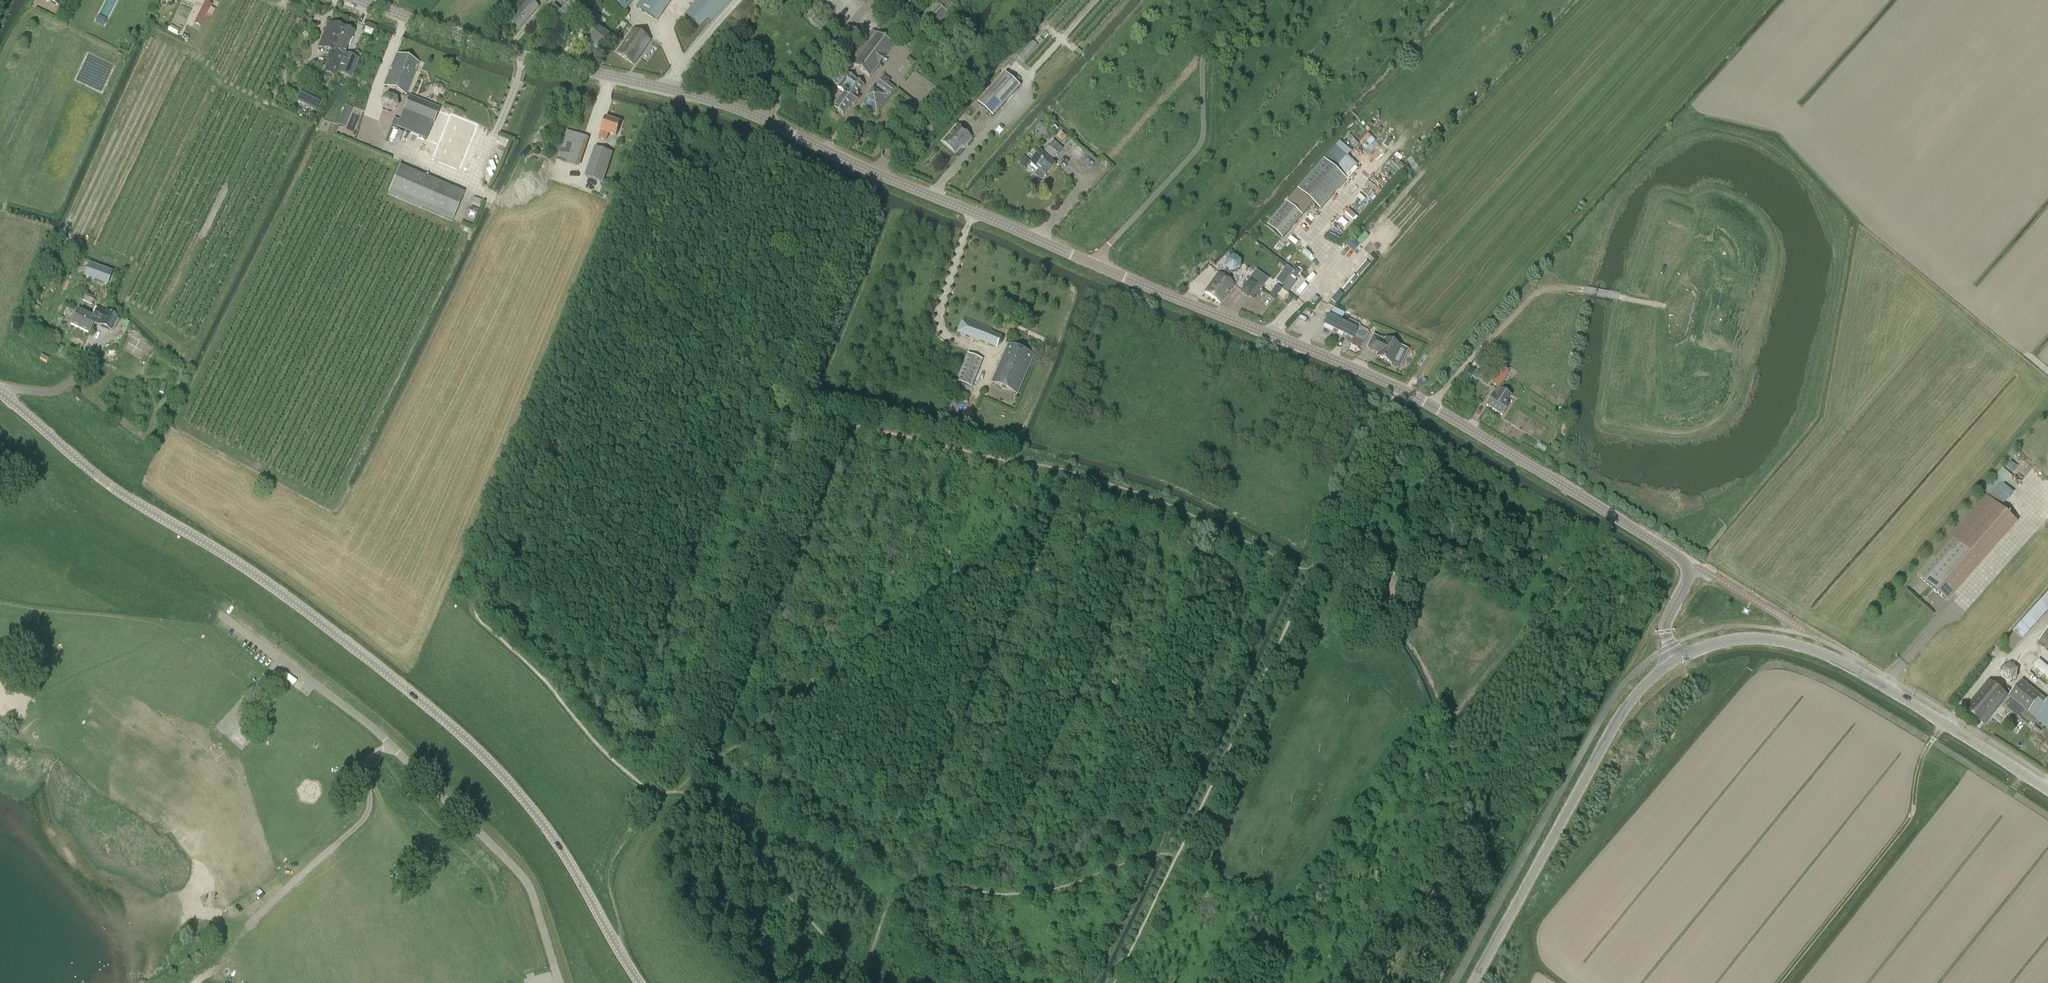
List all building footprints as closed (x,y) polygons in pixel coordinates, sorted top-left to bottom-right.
[(539,7),(531,0),(530,0),(511,22),(519,29),(539,7)] [(565,6),(561,11),(554,5),(548,12),(565,26),(583,5),(578,0),(571,0),(565,6)] [(672,0),(642,0),(636,8),(657,22),(672,0)] [(685,14),(699,28),(707,19),(711,22),(731,0),(697,0),(685,14)] [(891,9),(900,0),(883,0),(883,1),(891,9)] [(935,28),(948,14),(933,0),(927,0),(916,12),(935,28)] [(941,4),(949,11),(955,5),(949,0),(946,0),(941,4)] [(204,1),(195,20),(202,24),(211,5),(204,1)] [(601,50),(612,36),(595,23),(599,18),(594,13),(585,25),(589,29),(583,38),(590,44),(591,43),(601,50)] [(828,27),(813,13),(808,18),(823,32),(828,27)] [(339,39),(343,28),(328,22),(319,47),(332,52),(324,72),(334,76),(336,73),(343,56),(338,54),(340,47),(336,46),(338,39),(339,39)] [(344,54),(353,32),(343,28),(339,39),(338,39),(336,46),(340,47),(338,54),(343,56),(336,73),(351,79),(359,60),(344,54)] [(634,65),(650,41),(634,30),(617,54),(634,65)] [(870,79),(894,47),(878,35),(854,67),(870,79)] [(1018,54),(1023,59),(1038,45),(1033,40),(1018,54)] [(1075,52),(1079,56),(1083,52),(1078,48),(1075,52)] [(408,95),(409,93),(407,92),(419,63),(396,54),(384,86),(408,95)] [(993,118),(1020,87),(1005,74),(978,104),(993,118)] [(863,94),(860,92),(865,86),(852,76),(842,90),(846,93),(835,109),(843,115),(852,103),(855,106),(863,94)] [(878,85),(879,85),(878,86),(864,104),(878,114),(891,95),(891,94),(892,94),(895,89),(882,80),(878,85)] [(441,93),(443,90),(442,86),(438,85),(435,86),(433,89),(435,93),(438,94),(441,93)] [(297,100),(316,110),(321,100),(303,90),(297,100)] [(397,98),(387,95),(380,101),(381,111),(390,114),(398,108),(397,98)] [(448,164),(466,119),(410,96),(399,122),(394,119),(391,126),(434,143),(429,156),(448,164)] [(345,106),(337,125),(344,128),(352,109),(345,106)] [(616,137),(621,123),(606,118),(601,131),(602,132),(599,138),(606,141),(609,134),(616,137)] [(966,143),(971,138),(958,125),(943,142),(955,153),(965,142),(966,143)] [(566,130),(558,159),(580,165),(588,136),(566,130)] [(1337,141),(1286,202),(1266,225),(1281,239),(1311,203),(1319,210),(1345,179),(1333,169),(1349,151),(1337,141)] [(1053,160),(1062,150),(1052,142),(1042,154),(1040,152),(1030,163),(1045,176),(1054,165),(1049,161),(1051,159),(1053,160)] [(603,183),(613,154),(595,148),(586,177),(603,183)] [(1030,162),(1024,156),(1018,163),(1025,168),(1030,162)] [(452,221),(464,194),(399,167),(388,194),(452,221)] [(604,183),(600,196),(604,197),(606,198),(611,185),(604,183)] [(63,259),(55,255),(49,269),(58,272),(63,259)] [(1240,262),(1234,258),(1227,261),(1226,269),(1222,276),(1218,273),(1204,292),(1219,303),(1233,285),(1226,279),(1231,273),(1239,270),(1240,262)] [(89,263),(84,277),(107,285),(112,272),(89,263)] [(1290,277),(1282,288),(1288,293),(1296,281),(1290,277)] [(1299,278),(1290,291),(1300,298),(1309,284),(1299,278)] [(1242,291),(1249,296),(1250,295),(1254,298),(1261,289),(1257,286),(1258,284),(1250,279),(1242,291)] [(1277,285),(1269,295),(1274,298),(1282,289),(1277,285)] [(93,298),(94,297),(86,293),(82,301),(91,306),(95,299),(93,298)] [(91,317),(78,310),(72,324),(89,333),(95,319),(102,322),(100,325),(111,331),(118,317),(107,312),(106,313),(95,308),(91,317)] [(1369,334),(1329,315),(1325,325),(1354,339),(1354,338),(1364,343),(1369,334)] [(963,319),(958,333),(997,347),(1001,336),(990,332),(991,329),(963,319)] [(1377,357),(1391,364),(1400,346),(1386,339),(1384,342),(1374,337),(1368,348),(1379,354),(1377,357)] [(1018,393),(1035,355),(1009,344),(993,382),(1018,393)] [(984,359),(969,353),(958,381),(973,387),(984,359)] [(1479,367),(1487,357),(1481,353),(1473,362),(1479,367)] [(1504,365),(1502,369),(1491,385),(1498,389),(1508,373),(1507,373),(1510,368),(1504,365)] [(1506,404),(1511,397),(1501,391),(1497,398),(1493,396),(1487,406),(1502,416),(1509,406),(1506,404)] [(960,418),(942,413),(940,422),(957,427),(960,418)] [(1986,496),(1917,575),(1945,600),(2015,521),(1986,496)] [(2002,649),(2008,655),(2022,640),(2015,634),(2002,649)] [(2035,666),(2047,676),(2047,667),(2040,660),(2035,666)] [(2020,678),(2016,662),(2001,666),(2005,681),(2020,678)] [(297,681),(286,673),(282,677),(293,685),(297,681)] [(1983,724),(2007,694),(1989,680),(1965,710),(1983,724)] [(2047,702),(2022,681),(2009,696),(2047,727),(2047,702)] [(1995,712),(2003,718),(2008,711),(2000,705),(1995,712)]
